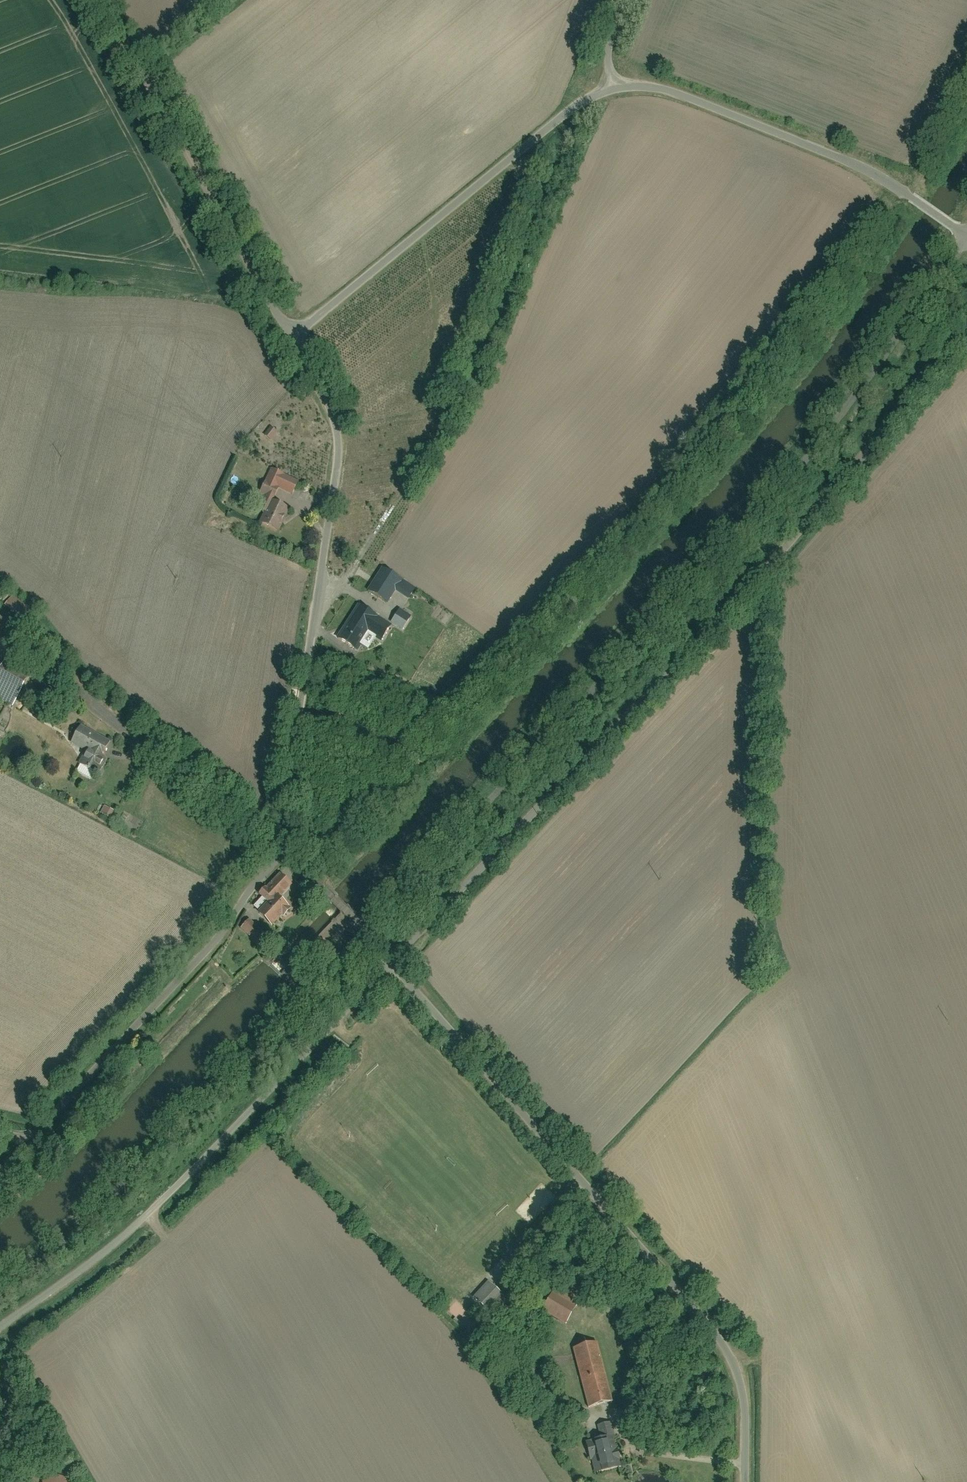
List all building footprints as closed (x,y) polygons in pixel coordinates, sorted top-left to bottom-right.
[(272,426),(266,434),(273,440),(279,432),(272,426)] [(299,480),(273,468),(262,493),(268,495),(261,511),(265,513),(261,523),(280,531),(290,507),(276,501),(281,488),(293,493),(299,480)] [(403,580),(383,568),(370,590),(389,602),(403,580)] [(33,616),(16,600),(16,601),(12,597),(5,605),(26,624),(33,616)] [(394,625),(359,603),(337,638),(359,651),(370,633),(383,641),(394,625)] [(413,618),(402,611),(395,622),(406,629),(413,618)] [(0,614),(0,634),(9,621),(0,614)] [(6,661),(0,672),(0,699),(13,706),(31,674),(6,661)] [(112,741),(83,725),(73,742),(87,751),(80,762),(94,771),(98,765),(101,767),(106,760),(102,757),(112,741)] [(282,872),(261,893),(265,897),(270,902),(278,894),(281,897),(294,884),(282,872)] [(261,912),(260,913),(274,927),(293,908),(281,897),(278,894),(270,902),(261,912)] [(265,897),(255,906),(261,912),(270,902),(265,897)] [(268,933),(251,919),(243,929),(259,943),(268,933)] [(391,928),(387,933),(394,939),(398,933),(391,928)] [(491,1280),(476,1296),(489,1308),(504,1293),(491,1280)] [(581,1295),(561,1284),(546,1312),(567,1323),(581,1295)] [(613,1402),(597,1343),(574,1349),(589,1408),(613,1402)] [(574,1405),(560,1409),(563,1421),(577,1417),(574,1405)] [(608,1440),(589,1445),(597,1474),(616,1469),(608,1440)] [(70,1479),(46,1472),(43,1481),(69,1481),(70,1479)]
